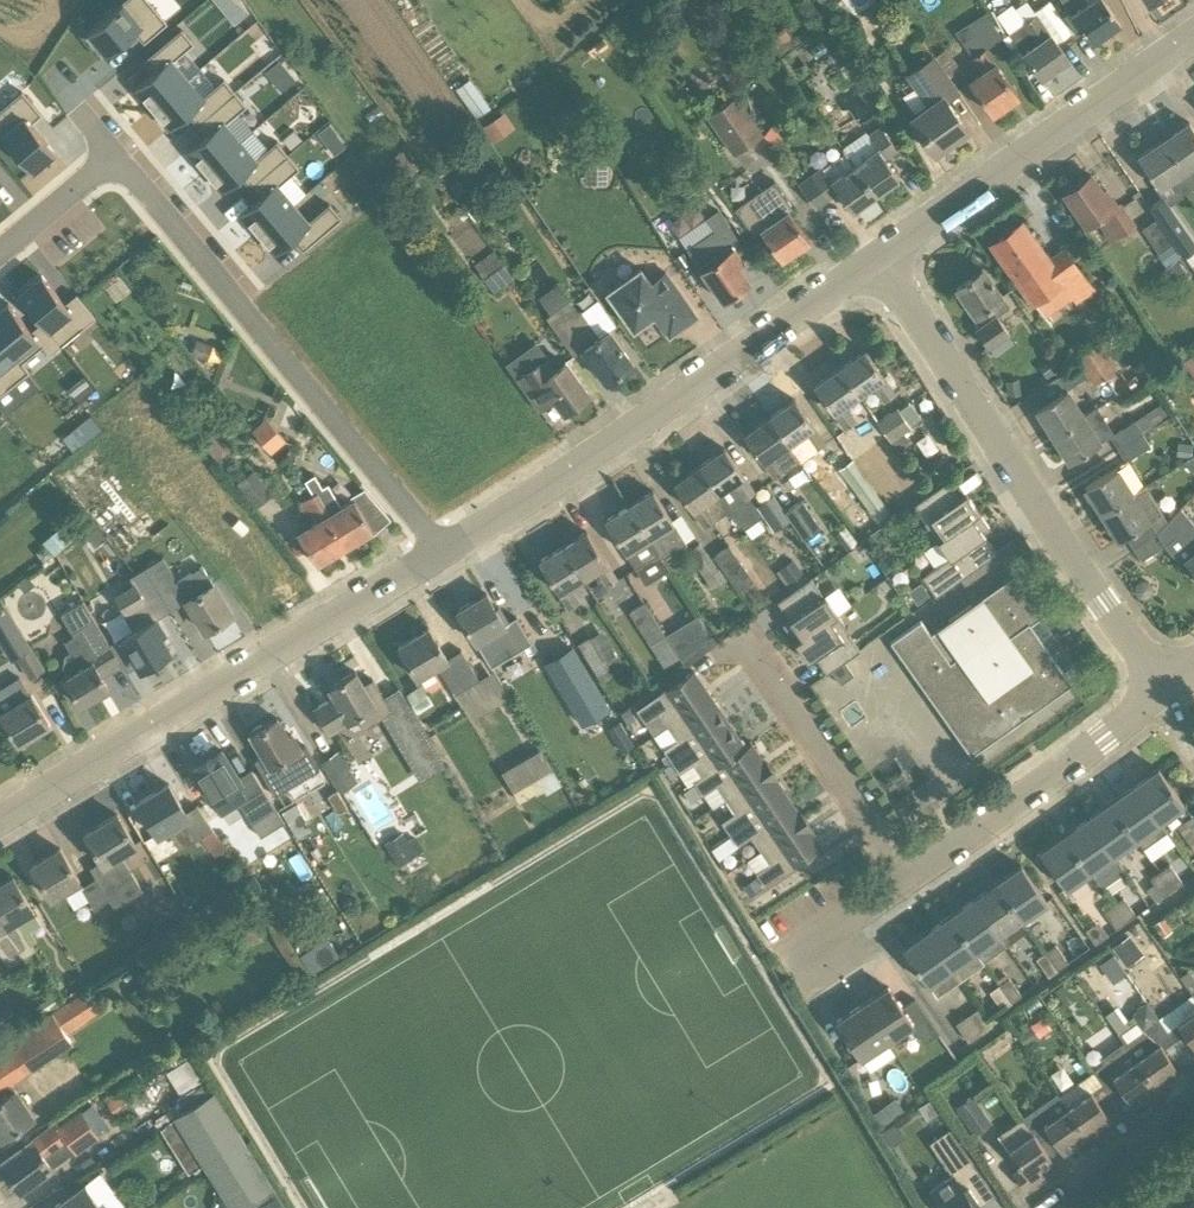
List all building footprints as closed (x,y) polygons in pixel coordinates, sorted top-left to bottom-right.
[(88,31),(107,53),(135,30),(144,41),(167,22),(157,10),(148,0),(124,0),(88,31)] [(222,9),(232,0),(214,0),(222,9)] [(998,13),(1010,29),(1037,11),(1029,0),(1017,0),(998,13)] [(1072,15),(1092,44),(1121,23),(1105,0),(1061,0),(1072,15)] [(1010,33),(1042,79),(1070,59),(1051,33),(1050,33),(1037,14),(1010,33)] [(1019,95),(987,50),(1004,38),(992,22),(963,42),(984,73),(970,82),(992,114),(1019,95)] [(154,72),(136,87),(153,108),(187,78),(172,60),(194,42),(182,28),(144,60),(154,72)] [(781,51),(779,49),(771,37),(739,59),(749,73),(781,51)] [(959,92),(950,79),(934,57),(908,75),(929,105),(914,116),(925,131),(922,134),(935,153),(968,130),(948,100),(959,92)] [(279,58),(265,70),(281,89),(295,77),(279,58)] [(187,78),(153,108),(170,128),(188,113),(197,124),(235,92),(224,78),(202,96),(187,78)] [(471,78),(456,88),(476,118),(491,108),(471,78)] [(32,169),(54,150),(30,123),(42,113),(22,90),(11,100),(0,109),(0,133),(32,169)] [(235,92),(197,124),(206,134),(188,150),(205,170),(240,141),(225,123),(246,105),(235,92)] [(736,96),(707,116),(735,156),(764,136),(736,96)] [(483,127),(493,142),(516,127),(505,112),(483,127)] [(326,142),(337,134),(329,122),(317,131),(326,142)] [(764,137),(777,146),(787,131),(774,122),(764,137)] [(1165,140),(1193,183),(1193,128),(1190,122),(1165,140)] [(843,148),(849,156),(876,195),(900,178),(886,159),(898,151),(884,131),(881,127),(870,135),(867,131),(843,148)] [(293,128),(282,137),(290,147),(302,138),(293,128)] [(1171,179),(1181,193),(1193,185),(1193,183),(1165,140),(1139,157),(1159,188),(1171,179)] [(240,141),(205,170),(223,190),(241,175),(250,186),(288,154),(277,141),(255,159),(240,141)] [(459,161),(469,153),(463,145),(452,153),(459,161)] [(483,145),(471,156),(480,166),(492,155),(483,145)] [(402,149),(387,160),(403,181),(417,171),(402,149)] [(288,154),(250,186),(259,197),(241,212),(258,233),(293,204),(278,185),(299,167),(288,154)] [(853,211),(876,195),(849,156),(827,172),(826,172),(802,188),(816,208),(839,192),(853,211)] [(586,181),(606,182),(607,159),(586,159),(586,181)] [(1112,241),(1136,224),(1121,203),(1118,205),(1107,189),(1103,192),(1092,175),(1065,194),(1088,226),(1098,219),(1105,230),(1104,230),(1112,241)] [(364,177),(348,191),(363,209),(380,195),(364,177)] [(450,184),(459,196),(467,190),(459,179),(450,184)] [(736,210),(755,236),(762,231),(782,260),(810,241),(787,207),(790,205),(774,182),(751,198),(752,199),(736,210)] [(461,200),(477,221),(496,207),(479,186),(461,200)] [(668,248),(685,238),(660,196),(643,207),(668,248)] [(1157,219),(1175,243),(1184,256),(1193,249),(1193,242),(1188,234),(1169,206),(1168,206),(1163,199),(1150,208),(1157,219)] [(293,204),(258,233),(276,253),(294,238),(303,250),(341,217),(329,203),(308,221),(293,204)] [(464,221),(469,217),(463,209),(458,213),(464,221)] [(1158,254),(1175,243),(1157,219),(1142,229),(1158,254)] [(994,244),(1029,293),(1045,317),(1073,298),(1077,303),(1094,291),(1064,249),(1049,261),(1023,224),(994,244)] [(704,239),(711,249),(718,259),(702,270),(724,301),(751,282),(739,266),(744,263),(734,248),(733,249),(719,229),(704,239)] [(1184,256),(1190,265),(1193,262),(1193,249),(1184,256)] [(494,252),(475,266),(494,293),(514,279),(494,252)] [(1187,275),(1180,266),(1168,274),(1176,284),(1187,275)] [(998,315),(995,317),(989,307),(1004,297),(984,268),(957,287),(977,316),(984,325),(976,330),(989,348),(1010,333),(998,315)] [(608,292),(634,330),(655,315),(670,337),(698,317),(667,273),(652,284),(641,269),(608,292)] [(41,321),(61,345),(96,317),(76,294),(65,304),(42,275),(19,294),(41,321)] [(571,352),(581,345),(607,382),(633,363),(610,331),(600,338),(581,310),(578,312),(570,301),(547,317),(571,352)] [(20,363),(41,345),(48,353),(61,345),(41,321),(30,330),(7,303),(0,308),(0,339),(20,363)] [(27,371),(20,363),(0,339),(0,394),(27,371)] [(1093,384),(1105,376),(1118,367),(1098,339),(1074,356),(1079,365),(1088,377),(1093,384)] [(213,346),(198,341),(193,355),(208,361),(213,346)] [(866,350),(841,368),(859,394),(874,384),(886,402),(897,394),(866,350)] [(1191,355),(1192,357),(1185,361),(1193,375),(1193,353),(1191,355)] [(518,379),(538,408),(553,397),(564,412),(589,394),(567,362),(557,369),(549,357),(518,379)] [(1037,409),(1054,435),(1085,415),(1068,390),(1088,377),(1079,365),(1059,377),(1058,376),(1030,394),(1039,408),(1037,409)] [(845,404),(859,394),(841,368),(815,386),(846,430),(857,422),(845,404)] [(1007,381),(1009,396),(1022,394),(1020,379),(1007,381)] [(796,399),(770,417),(801,461),(826,443),(814,426),(796,399)] [(1135,420),(1143,433),(1173,415),(1165,402),(1135,420)] [(910,403),(900,410),(910,425),(921,418),(910,403)] [(1070,461),(1111,436),(1114,434),(1097,407),(1085,415),(1054,435),(1070,461)] [(878,424),(890,442),(892,441),(905,432),(912,428),(910,425),(900,410),(899,409),(878,424)] [(102,429),(91,415),(78,426),(89,439),(102,429)] [(776,478),(801,461),(770,417),(745,435),(764,461),(776,478)] [(267,418),(253,430),(271,453),(285,441),(267,418)] [(1111,436),(1119,448),(1143,433),(1135,420),(1114,434),(1111,436)] [(213,421),(197,434),(220,462),(235,450),(213,421)] [(912,442),(905,432),(892,441),(899,451),(912,442)] [(1152,446),(1143,433),(1119,448),(1127,461),(1152,446)] [(1177,455),(1192,457),(1193,444),(1183,443),(1182,449),(1178,448),(1177,455)] [(700,466),(731,510),(744,529),(764,516),(774,531),(790,520),(785,513),(773,497),(758,508),(750,496),(756,492),(744,475),(726,448),(700,466)] [(878,527),(892,518),(853,460),(839,469),(878,527)] [(706,527),(731,510),(700,466),(675,484),(693,510),(694,510),(706,527)] [(1086,487),(1103,513),(1133,494),(1117,468),(1086,487)] [(254,471),(238,484),(256,507),(272,494),(254,471)] [(306,480),(314,494),(345,547),(374,530),(355,499),(342,507),(329,484),(323,487),(315,475),(306,480)] [(954,494),(946,483),(946,482),(911,506),(924,525),(936,541),(978,512),(965,494),(954,501),(951,496),(954,494)] [(1146,486),(1133,494),(1103,513),(1119,540),(1126,536),(1134,548),(1157,533),(1169,523),(1146,486)] [(630,506),(659,554),(663,559),(687,545),(654,491),(630,506)] [(345,547),(314,494),(302,501),(311,517),(314,515),(318,521),(298,533),(317,564),(345,547)] [(785,513),(790,520),(805,540),(821,529),(802,501),(785,513)] [(663,559),(659,554),(630,506),(606,521),(635,569),(639,566),(645,577),(666,564),(663,559)] [(129,549),(161,527),(149,510),(117,532),(129,549)] [(1134,548),(1142,560),(1166,545),(1175,537),(1191,556),(1185,561),(1193,571),(1193,523),(1184,511),(1169,523),(1157,533),(1134,548)] [(991,530),(978,513),(937,542),(948,558),(922,577),(935,596),(996,552),(987,540),(984,542),(980,537),(991,530)] [(106,539),(94,524),(84,532),(96,547),(106,539)] [(858,543),(846,526),(834,534),(847,551),(858,543)] [(588,532),(564,546),(584,580),(598,572),(607,586),(617,579),(588,532)] [(36,552),(44,562),(55,554),(46,543),(36,552)] [(728,578),(713,557),(711,559),(700,544),(687,553),(713,589),(728,578)] [(570,589),(584,580),(564,546),(540,561),(569,609),(579,603),(570,589)] [(713,557),(728,578),(738,591),(754,580),(729,546),(713,557)] [(172,609),(187,600),(188,600),(177,582),(178,581),(163,557),(147,567),(172,609)] [(794,560),(780,570),(791,586),(805,576),(794,560)] [(178,581),(177,582),(188,600),(187,600),(206,631),(233,614),(214,583),(214,584),(203,566),(178,581)] [(130,577),(135,585),(136,584),(147,602),(146,602),(156,618),(172,609),(147,567),(130,577)] [(972,756),(1073,684),(1032,625),(1043,617),(1047,614),(1018,573),(932,634),(922,620),(891,642),(972,756)] [(29,577),(19,584),(25,592),(35,585),(29,577)] [(784,624),(796,643),(838,614),(826,596),(824,597),(812,579),(779,602),(791,620),(784,624)] [(1137,584),(1136,591),(1139,597),(1146,599),(1152,595),(1154,588),(1150,582),(1143,580),(1137,584)] [(931,596),(921,583),(909,591),(918,604),(931,596)] [(147,602),(136,584),(135,585),(117,596),(127,614),(133,610),(143,626),(123,638),(142,669),(171,652),(161,636),(165,633),(156,618),(146,602),(147,602)] [(477,643),(478,643),(484,653),(503,641),(507,647),(520,639),(500,607),(496,609),(487,593),(457,611),(477,643)] [(120,661),(84,600),(61,614),(72,632),(77,629),(80,634),(66,642),(71,652),(66,655),(64,670),(68,677),(65,679),(81,706),(109,689),(101,673),(120,661)] [(651,645),(666,636),(645,603),(630,612),(651,645)] [(838,614),(796,643),(809,661),(816,657),(827,674),(832,671),(845,661),(861,650),(849,634),(851,633),(838,614)] [(716,644),(697,615),(666,636),(684,664),(716,644)] [(439,666),(455,694),(480,679),(465,655),(451,663),(430,627),(399,646),(418,678),(439,666)] [(578,645),(602,684),(615,677),(608,665),(620,658),(603,630),(578,645)] [(573,647),(546,664),(582,722),(609,706),(573,647)] [(17,658),(30,678),(44,669),(32,649),(17,658)] [(854,674),(845,661),(832,671),(841,684),(854,674)] [(345,724),(358,716),(365,728),(393,711),(374,679),(364,685),(356,671),(330,687),(335,697),(315,709),(330,732),(344,723),(345,724)] [(500,704),(510,697),(499,680),(494,671),(480,679),(455,694),(472,721),(476,718),(500,704)] [(711,695),(695,671),(642,705),(650,717),(663,708),(672,722),(711,695)] [(20,677),(0,689),(0,712),(1,714),(0,714),(18,743),(50,724),(32,695),(31,695),(20,677)] [(728,721),(711,695),(672,722),(681,736),(668,744),(675,756),(728,721)] [(629,707),(620,713),(626,723),(635,717),(629,707)] [(300,783),(314,775),(299,751),(301,749),(292,733),(289,736),(278,718),(251,734),(271,768),(286,758),(300,783)] [(747,748),(728,721),(675,756),(683,769),(697,760),(705,773),(747,748)] [(705,773),(698,778),(706,791),(719,782),(728,796),(771,767),(769,763),(767,765),(753,744),(747,748),(705,773)] [(574,775),(564,756),(552,763),(543,747),(503,769),(522,804),(574,775)] [(229,790),(238,805),(265,789),(253,769),(240,777),(223,751),(194,769),(213,800),(229,790)] [(338,753),(322,763),(342,791),(357,781),(338,753)] [(667,754),(662,758),(667,765),(672,762),(667,754)] [(679,772),(672,762),(667,765),(662,769),(669,779),(679,772)] [(776,773),(771,767),(728,796),(737,808),(723,818),(732,830),(786,793),(774,775),(776,773)] [(1159,769),(1135,785),(1161,821),(1184,805),(1159,769)] [(158,835),(188,817),(189,816),(187,812),(169,783),(138,802),(158,835)] [(692,802),(704,794),(696,783),(684,791),(692,802)] [(1112,802),(1137,838),(1144,847),(1167,831),(1161,821),(1135,785),(1112,802)] [(337,790),(328,795),(339,813),(348,808),(337,790)] [(802,816),(786,793),(732,830),(740,843),(753,834),(762,848),(806,818),(804,815),(802,816)] [(296,802),(281,811),(298,838),(312,829),(296,802)] [(1112,802),(1088,818),(1114,855),(1137,838),(1112,802)] [(203,837),(213,831),(198,805),(187,812),(189,816),(188,817),(201,838),(203,837)] [(92,870),(96,877),(110,900),(115,908),(143,890),(126,861),(141,852),(118,814),(86,834),(104,863),(92,870)] [(811,824),(806,818),(762,848),(771,861),(757,871),(766,885),(822,846),(809,826),(811,824)] [(1064,835),(1090,871),(1096,881),(1120,864),(1114,855),(1088,818),(1064,835)] [(213,831),(203,837),(210,849),(221,843),(213,831)] [(732,835),(721,843),(725,849),(733,851),(739,847),(738,845),(732,835)] [(1090,871),(1064,835),(1041,852),(1067,888),(1090,871)] [(409,840),(390,852),(398,867),(424,852),(415,837),(409,840)] [(65,891),(81,881),(61,848),(32,866),(52,898),(58,908),(71,901),(65,891)] [(1022,865),(998,882),(1024,918),(1047,901),(1022,865)] [(1161,872),(1173,889),(1183,882),(1171,865),(1161,872)] [(1164,896),(1173,889),(1161,872),(1151,879),(1164,896)] [(9,968),(36,950),(18,919),(34,910),(14,877),(0,885),(0,925),(7,937),(0,941),(0,953),(9,968)] [(96,908),(110,900),(96,877),(82,886),(96,908)] [(750,895),(762,887),(756,877),(744,885),(750,895)] [(1032,929),(1024,918),(998,882),(975,899),(1000,935),(1008,946),(1032,929)] [(1124,898),(1114,905),(1127,922),(1136,915),(1124,898)] [(1008,946),(1000,935),(975,899),(951,915),(984,963),(1008,946)] [(1105,911),(1117,929),(1127,922),(1114,905),(1105,911)] [(961,979),(984,963),(951,915),(927,932),(961,979)] [(1154,923),(1164,937),(1172,932),(1161,918),(1154,923)] [(937,996),(961,979),(927,932),(904,948),(937,996)] [(1144,954),(1131,935),(1113,947),(1126,966),(1144,954)] [(1057,945),(1047,952),(1059,970),(1069,963),(1057,945)] [(1049,976),(1059,970),(1047,952),(1037,959),(1049,976)] [(0,953),(0,974),(9,968),(0,953)] [(1102,965),(1112,980),(1125,972),(1114,956),(1102,965)] [(1188,986),(1193,982),(1193,978),(1189,971),(1181,976),(1188,986)] [(1010,978),(1000,985),(1013,1002),(1022,995),(1010,978)] [(1013,1002),(1000,985),(991,992),(1003,1009),(1013,1002)] [(1067,991),(1059,985),(1049,999),(1061,1007),(1068,998),(1064,995),(1067,991)] [(889,987),(863,1004),(888,1041),(913,1024),(914,1024),(903,1007),(889,987)] [(4,1045),(0,1047),(0,1134),(3,1138),(34,1116),(10,1082),(70,1040),(67,1036),(101,1013),(86,991),(53,1013),(52,1011),(4,1045)] [(1191,993),(1158,1018),(1168,1031),(1174,1040),(1185,1033),(1193,1047),(1193,998),(1191,993)] [(915,999),(903,1007),(914,1024),(913,1024),(924,1043),(939,1033),(915,999)] [(1164,1048),(1174,1040),(1168,1031),(1158,1018),(1147,1002),(1139,1009),(1133,1017),(1137,1022),(1119,1035),(1124,1042),(1161,1095),(1172,1087),(1167,1079),(1179,1070),(1164,1048)] [(862,1058),(888,1041),(863,1004),(838,1021),(862,1058)] [(22,1027),(7,1006),(0,1011),(0,1043),(22,1027)] [(978,1010),(967,1017),(957,1024),(969,1042),(979,1035),(979,1034),(990,1027),(978,1010)] [(1026,1046),(1035,1040),(1027,1027),(1017,1034),(1026,1046)] [(1150,1103),(1161,1095),(1124,1042),(1100,1060),(1103,1064),(1093,1071),(1109,1093),(1119,1086),(1132,1104),(1144,1095),(1150,1103)] [(1098,1101),(1109,1093),(1093,1071),(1059,1096),(1092,1143),(1104,1135),(1098,1127),(1111,1118),(1098,1101)] [(170,1111),(231,1207),(287,1207),(211,1086),(170,1111)] [(1081,1151),(1092,1143),(1059,1096),(1057,1093),(1023,1117),(1040,1142),(1051,1134),(1063,1152),(1076,1143),(1081,1151)] [(120,1095),(108,1103),(117,1116),(129,1108),(120,1095)] [(955,1108),(975,1136),(993,1125),(973,1096),(955,1108)] [(920,1107),(928,1120),(940,1113),(932,1099),(920,1107)] [(880,1127),(898,1114),(890,1101),(871,1114),(880,1127)] [(81,1112),(61,1127),(58,1123),(1,1165),(20,1191),(53,1168),(45,1158),(69,1140),(76,1151),(98,1135),(81,1112)] [(1053,1159),(1040,1142),(1023,1117),(999,1134),(1022,1167),(1014,1173),(1026,1190),(1046,1176),(1040,1168),(1053,1159)] [(981,1205),(996,1194),(950,1128),(930,1142),(952,1175),(931,1190),(942,1205),(939,1207),(940,1207),(977,1207),(981,1205)] [(85,1184),(53,1207),(127,1207),(101,1173),(85,1184)]
